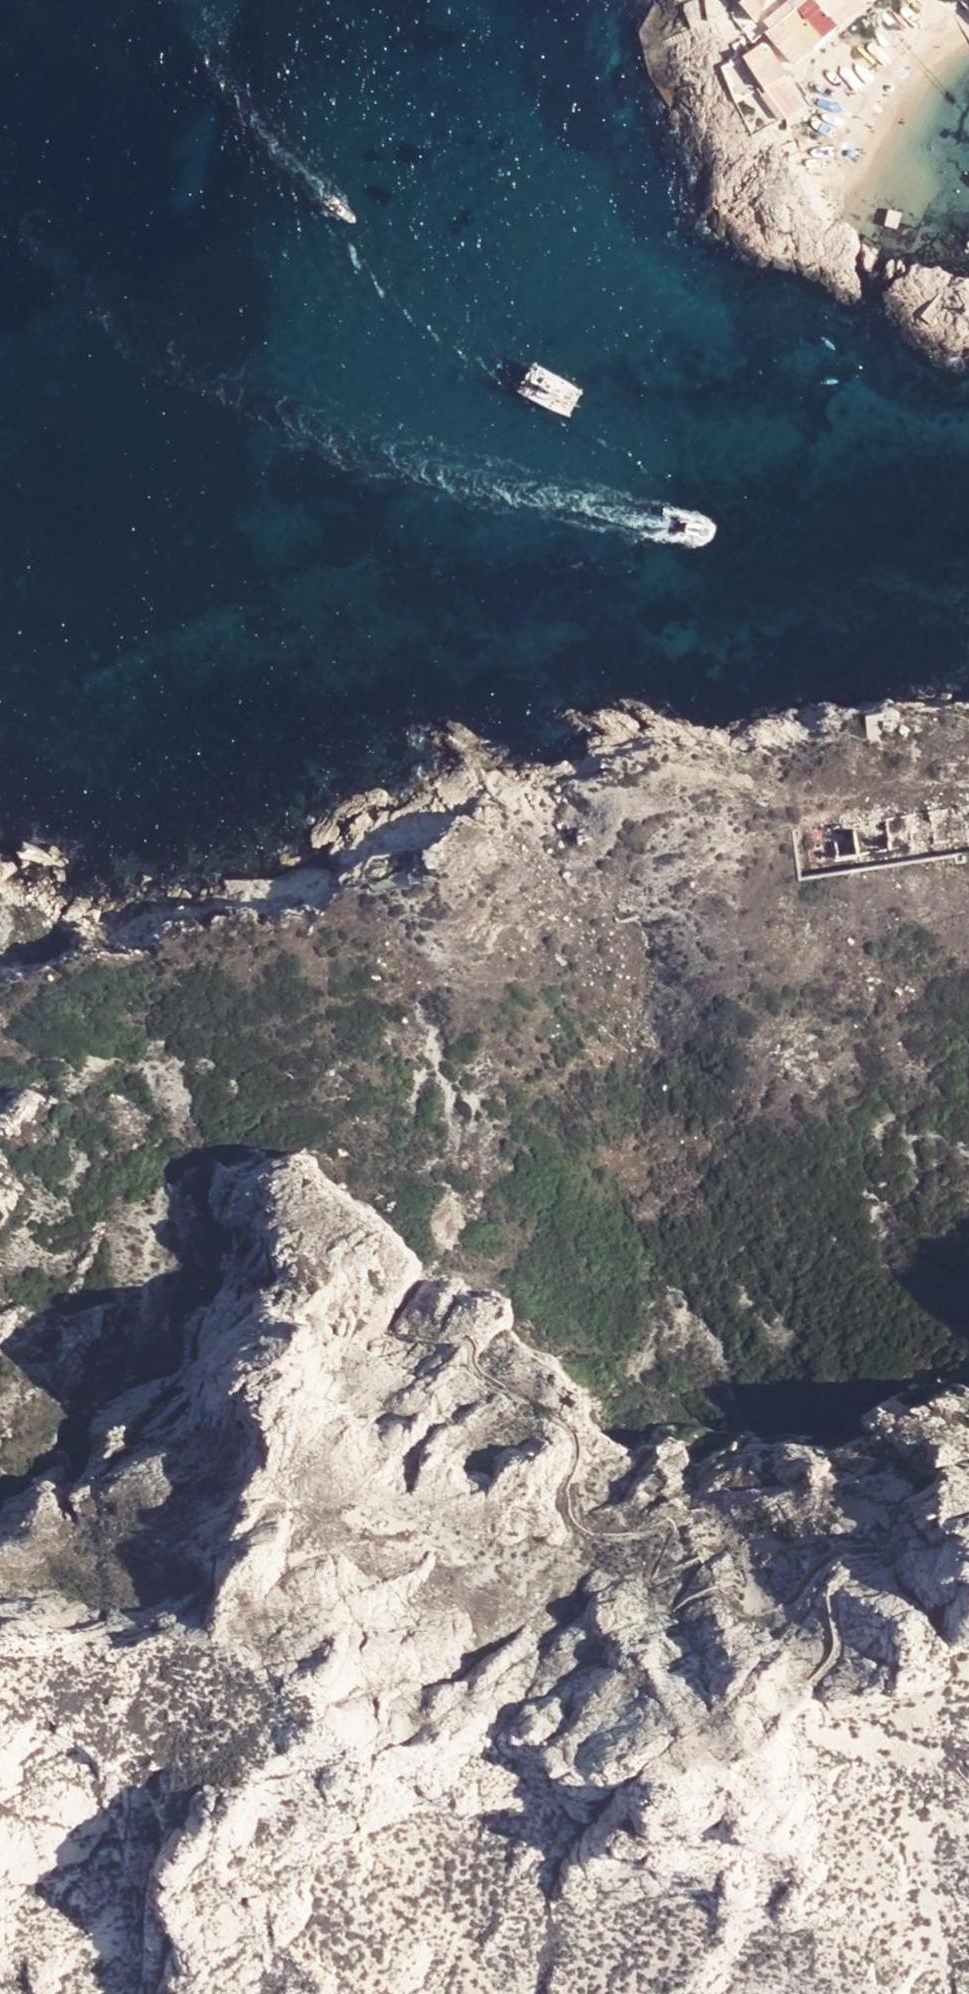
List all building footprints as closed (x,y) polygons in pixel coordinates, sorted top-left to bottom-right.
[(765,0),(739,0),(757,19),(765,0)] [(771,26),(781,19),(795,6),(803,0),(788,0),(765,19),(771,26)] [(814,0),(803,0),(795,6),(811,25),(825,13),(814,0)] [(825,13),(841,0),(814,0),(825,13)] [(851,8),(844,0),(841,0),(825,13),(833,21),(851,8)] [(795,6),(781,19),(797,37),(811,25),(795,6)] [(811,25),(797,37),(804,45),(833,21),(825,13),(811,25)] [(771,26),(766,31),(782,49),(797,37),(781,19),(771,26)] [(797,37),(782,49),(788,57),(804,45),(797,37)] [(764,53),(767,52),(764,45),(744,56),(762,85),(765,84),(752,60),(764,53)] [(764,53),(777,78),(782,77),(783,71),(771,50),(767,52),(764,53)] [(752,60),(765,84),(777,78),(764,53),(752,60)] [(777,78),(765,84),(762,85),(783,115),(796,106),(777,78)] [(796,106),(783,115),(783,127),(801,116),(796,106)] [(789,144),(778,148),(790,168),(797,165),(789,144)] [(889,208),(884,226),(899,230),(903,212),(889,208)]
